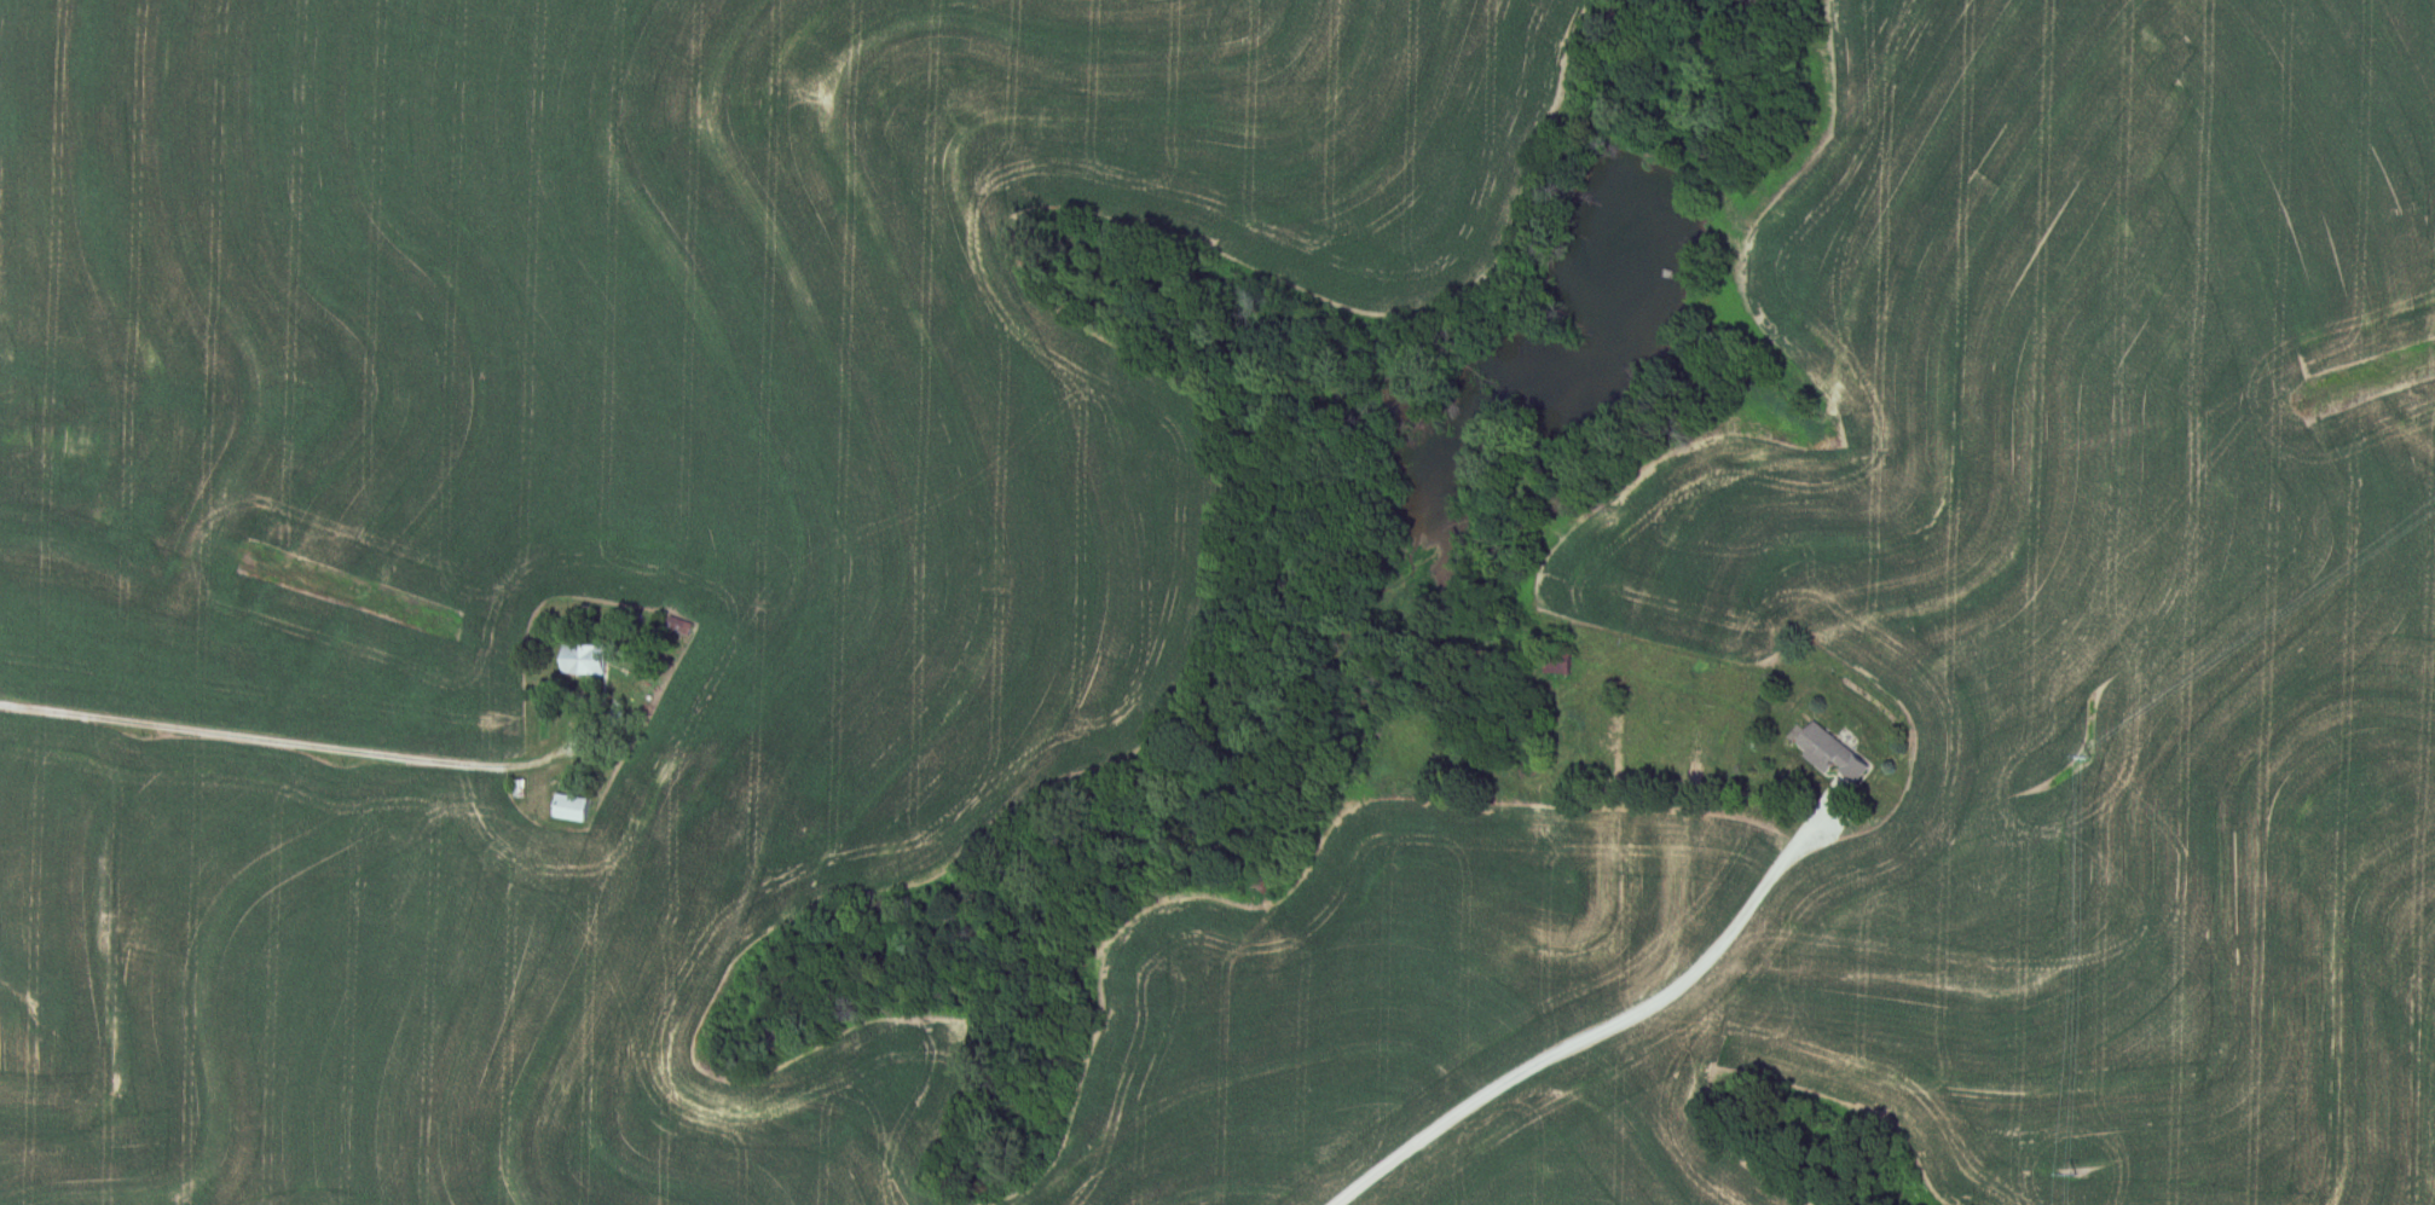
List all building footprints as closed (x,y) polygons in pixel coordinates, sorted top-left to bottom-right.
[(603,675),(603,645),(557,645),(557,675),(603,675)] [(1566,674),(1566,657),(1541,657),(1541,674),(1566,674)] [(1803,717),(1785,742),(1849,789),(1867,763),(1803,717)] [(584,822),(586,797),(551,793),(548,819),(584,822)]
